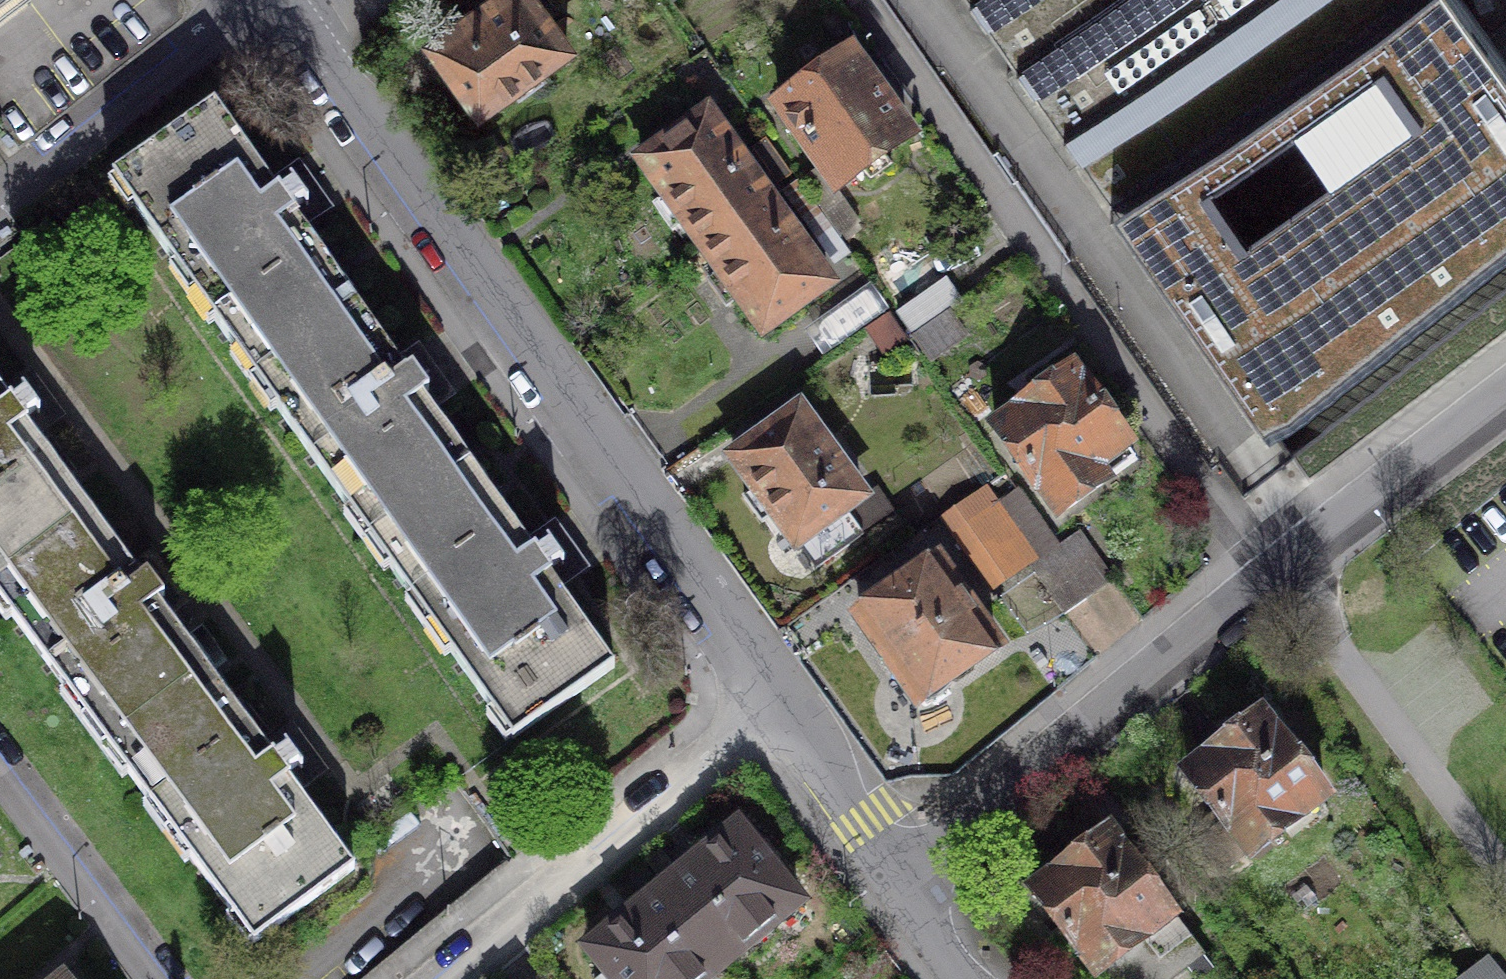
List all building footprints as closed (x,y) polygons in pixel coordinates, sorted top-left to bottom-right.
[(22,0),(0,0),(0,16),(22,0)] [(433,39),(480,105),(511,83),(518,93),(544,75),(536,64),(565,43),(534,0),(487,0),(433,39)] [(1257,434),(1505,259),(1505,56),(1466,0),(949,0),(1257,434)] [(854,59),(780,110),(834,187),(861,169),(870,182),(892,167),(882,153),(907,136),(854,59)] [(214,104),(112,178),(114,181),(119,177),(137,201),(131,205),(175,265),(180,261),(198,286),(193,290),(196,293),(200,289),(219,316),(214,320),(236,352),(241,348),(261,375),(357,306),(326,263),(316,270),(283,225),(321,197),(305,174),(267,201),(233,155),(244,146),(214,104)] [(706,115),(641,161),(667,197),(655,205),(672,230),(685,222),(703,248),(767,201),(706,115)] [(828,285),(767,201),(703,248),(720,271),(708,280),(726,306),(738,297),(763,332),(828,285)] [(946,277),(898,312),(915,336),(948,312),(963,302),(946,277)] [(406,375),(357,306),(261,375),(256,378),(257,381),(263,377),(282,402),(276,406),(350,510),(355,507),(375,535),(471,466),(420,396),(442,381),(427,360),(406,375)] [(948,312),(915,336),(929,357),(963,333),(948,312)] [(1073,373),(996,429),(1059,514),(1135,458),(1073,373)] [(90,512),(60,471),(48,479),(15,432),(53,404),(37,382),(0,409),(0,578),(90,512)] [(798,411),(734,458),(815,568),(860,536),(842,511),(861,497),(798,411)] [(500,507),(471,466),(375,535),(369,539),(371,542),(378,537),(395,561),(389,566),(412,597),(417,593),(436,618),(431,622),(432,625),(438,621),(457,647),(450,652),(492,709),(497,706),(517,732),(510,737),(511,740),(613,666),(583,625),(574,632),(540,585),(578,557),(561,535),(524,562),(489,515),(500,507)] [(997,508),(956,535),(971,556),(993,541),(999,550),(1017,537),(997,508)] [(90,512),(0,578),(0,587),(16,609),(10,613),(66,689),(72,685),(113,739),(206,671),(157,603),(178,588),(161,564),(140,580),(90,512)] [(1077,530),(1053,547),(1089,596),(1113,579),(1077,530)] [(1089,596),(1053,547),(1028,565),(1064,614),(1089,596)] [(936,562),(859,617),(920,703),(997,648),(936,562)] [(237,712),(206,671),(113,739),(107,744),(108,746),(114,742),(133,768),(127,773),(149,803),(156,798),(174,823),(169,827),(171,829),(176,825),(196,852),(190,857),(233,915),(239,911),(258,937),(252,942),(253,943),(353,869),(322,827),(312,834),(278,788),(313,761),(297,740),(262,766),(227,720),(237,712)] [(1325,797),(1260,715),(1186,773),(1251,855),(1325,797)] [(685,868),(662,887),(723,962),(797,901),(737,827),(710,849),(705,844),(681,863),(685,868)] [(1107,834),(1033,892),(1102,978),(1171,978),(1202,955),(1107,834)] [(588,948),(614,978),(702,978),(723,962),(662,887),(639,905),(635,900),(612,919),(617,925),(588,948)] [(1485,963),(1465,978),(1498,978),(1485,963)]
